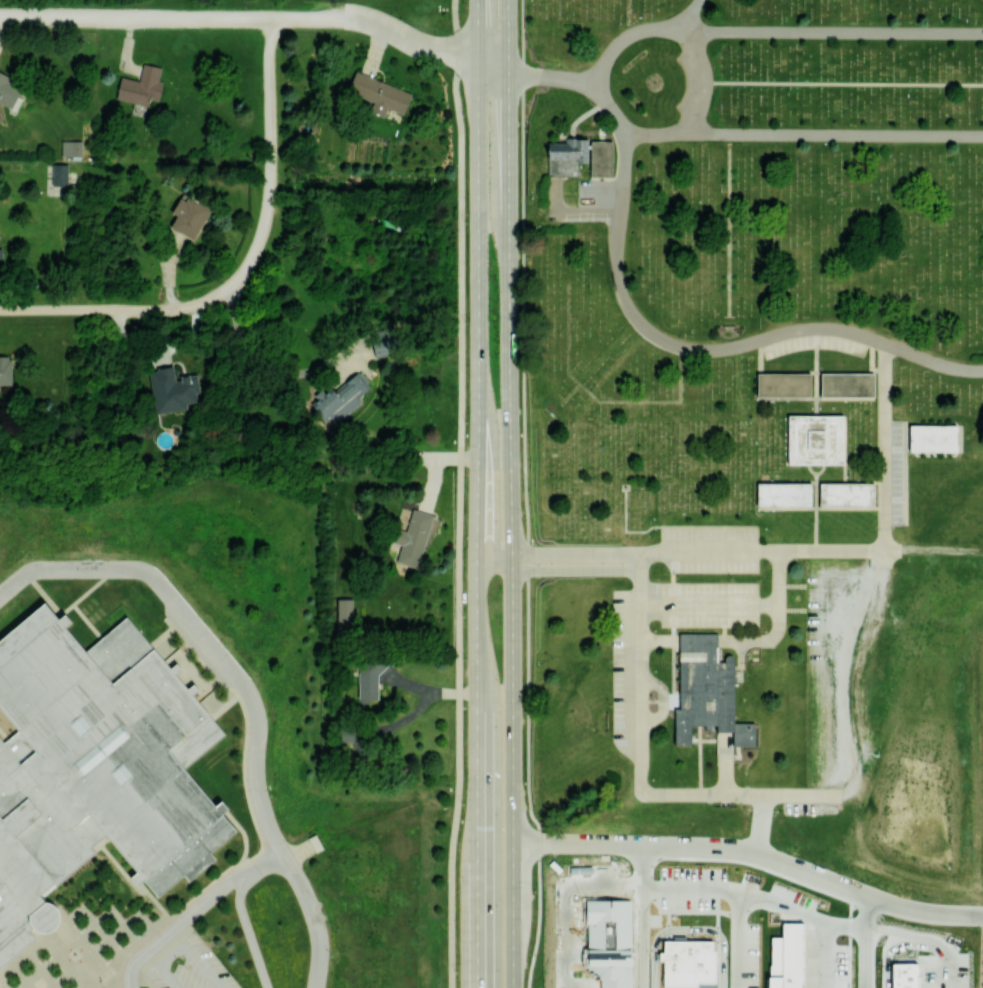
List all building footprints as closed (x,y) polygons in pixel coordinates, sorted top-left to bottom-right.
[(148,105),(149,99),(158,101),(162,81),(158,80),(161,67),(142,63),(139,80),(120,77),(116,99),(148,105)] [(357,69),(422,92),(412,117),(391,109),(387,119),(375,115),(378,105),(347,93),(357,69)] [(8,81),(10,76),(0,72),(0,101),(13,106),(21,86),(8,81)] [(548,175),(556,175),(577,175),(577,162),(588,162),(588,138),(575,138),(575,136),(565,137),(565,141),(548,142),(548,175)] [(82,156),(81,140),(61,141),(62,156),(82,156)] [(591,140),(613,140),(612,176),(590,175),(591,140)] [(67,185),(67,163),(52,163),(52,185),(67,185)] [(193,240),(212,208),(187,193),(175,214),(176,215),(170,226),(193,240)] [(396,353),(392,327),(370,331),(374,357),(396,353)] [(0,358),(0,387),(11,387),(11,358),(0,358)] [(197,375),(175,377),(173,366),(149,369),(154,414),(187,410),(186,403),(196,402),(195,393),(199,393),(197,375)] [(362,402),(358,397),(372,385),(359,370),(334,391),(330,386),(309,403),(325,422),(330,418),(335,424),(362,402)] [(758,373),(811,373),(811,396),(758,395),(758,373)] [(821,373),(874,373),(874,396),(821,395),(821,373)] [(788,414),(815,414),(844,414),(844,463),(823,463),(808,463),(788,463),(788,414)] [(910,424),(961,424),(961,451),(910,451),(910,424)] [(758,481),(811,481),(811,504),(758,504),(758,481)] [(821,482),(874,482),(874,505),(821,505),(821,482)] [(433,514),(410,507),(400,545),(395,562),(418,568),(433,514)] [(136,876),(144,886),(151,881),(164,896),(190,875),(197,883),(225,859),(218,851),(243,830),(231,814),(237,809),(229,799),(222,804),(190,765),(228,733),(201,701),(166,659),(153,643),(130,616),(114,630),(93,647),(74,625),(79,622),(72,613),(67,617),(51,598),(0,640),(0,706),(17,727),(3,738),(0,734),(0,969),(37,938),(29,928),(36,922),(55,906),(51,902),(43,893),(113,835),(142,870),(136,876)] [(337,621),(352,621),(353,599),(337,598),(337,621)] [(676,743),(676,707),(681,707),(681,700),(680,640),(680,632),(719,632),(719,639),(719,660),(726,660),(726,656),(727,655),(729,653),(731,653),(733,654),(735,655),(735,658),(736,722),(736,731),(725,732),(718,732),(718,725),(716,725),(716,727),(714,729),(713,730),(711,731),(709,730),(707,729),(706,727),(706,725),(693,725),(693,743),(676,743)] [(380,699),(379,660),(358,660),(358,703),(369,703),(369,699),(380,699)] [(735,745),(736,731),(736,722),(758,722),(758,745),(735,745)] [(317,833),(308,838),(316,853),(325,848),(317,833)] [(64,923),(65,917),(64,910),(59,905),(51,902),(55,906),(36,922),(39,928),(43,930),(48,932),(54,932),(59,929),(64,923)] [(590,905),(591,974),(600,982),(600,987),(637,987),(635,905),(590,905)] [(806,923),(807,987),(774,987),(773,940),(784,940),(784,924),(806,923)] [(663,939),(662,986),(714,987),(714,940),(663,939)] [(917,963),(918,987),(891,987),(891,963),(917,963)]
